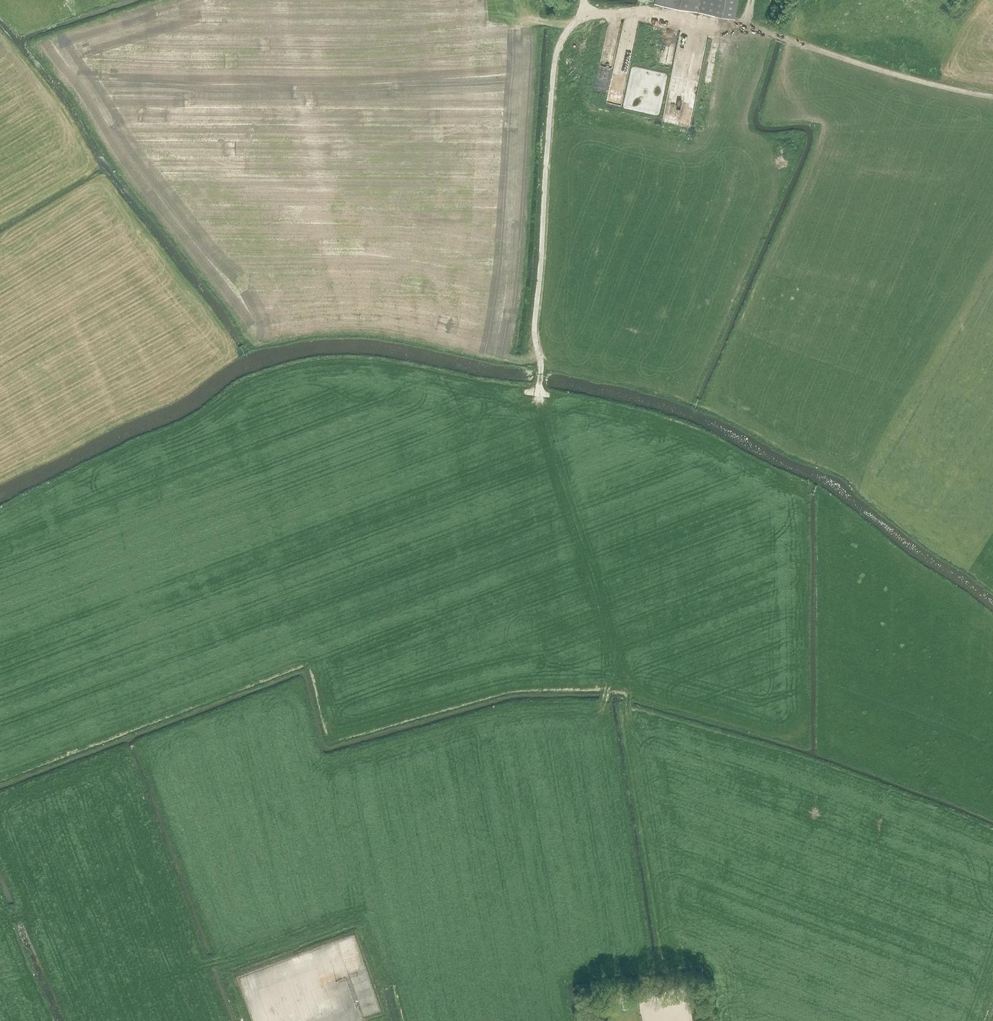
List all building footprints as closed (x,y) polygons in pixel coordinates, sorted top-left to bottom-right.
[(655,4),(704,13),(735,18),(739,0),(656,0),(655,4)] [(614,79),(624,81),(625,76),(619,75),(620,69),(630,71),(636,41),(621,38),(614,79)]
